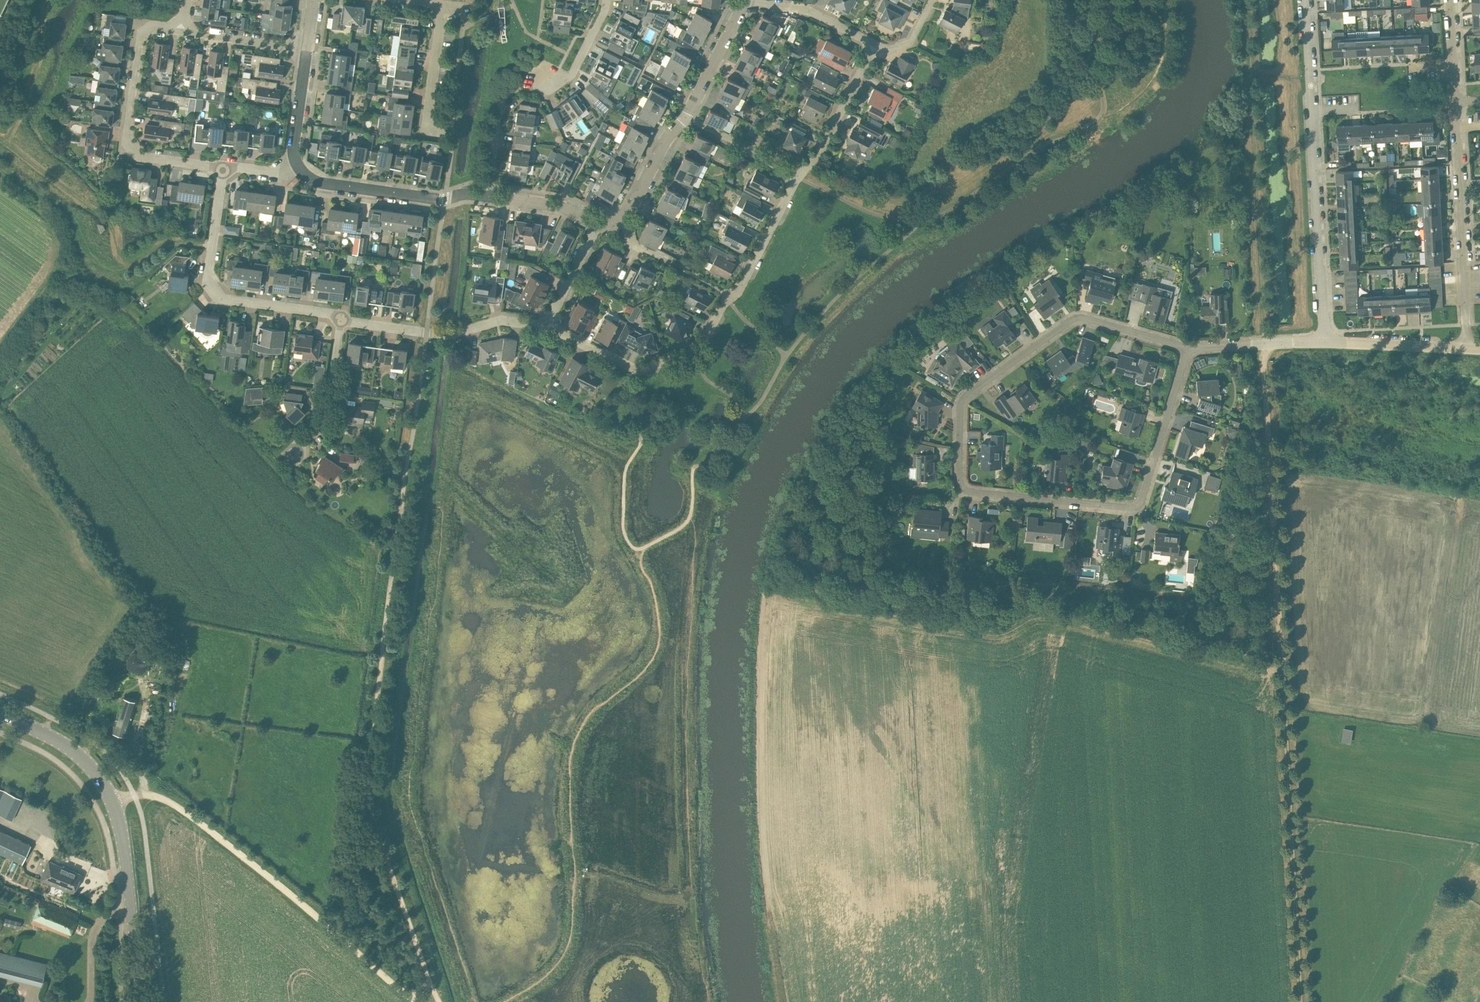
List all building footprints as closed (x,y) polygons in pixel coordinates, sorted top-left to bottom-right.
[(287,0),(271,0),(270,9),(276,9),(275,15),(291,17),(292,5),(286,5),(287,0)] [(559,0),(557,0),(556,0),(554,10),(572,13),(574,0),(559,0)] [(624,1),(629,2),(629,9),(646,11),(648,0),(652,1),(652,0),(624,0),(624,1)] [(828,2),(847,12),(853,0),(830,0),(828,2)] [(950,11),(946,9),(939,23),(956,32),(963,19),(968,20),(969,6),(970,6),(971,0),(954,0),(953,4),(954,4),(950,11)] [(1345,0),(1328,0),(1328,9),(1345,8),(1345,0)] [(909,11),(900,6),(889,1),(878,21),(893,29),(895,25),(900,28),(909,11)] [(345,23),(352,23),(354,6),(343,4),(342,14),(334,13),(332,28),(344,30),(345,23)] [(220,14),(221,8),(203,5),(202,16),(208,17),(207,23),(226,26),(228,15),(220,14)] [(589,5),(585,13),(590,15),(594,8),(589,5)] [(365,7),(354,6),(352,23),(358,24),(357,31),(370,33),(372,18),(364,17),(365,7)] [(696,12),(692,20),(699,24),(699,25),(707,29),(712,20),(700,14),(702,8),(698,6),(696,11),(696,12)] [(569,33),(572,13),(554,10),(553,21),(556,21),(556,24),(554,24),(553,30),(569,33)] [(620,19),(615,28),(631,36),(640,18),(626,11),(623,17),(624,18),(623,20),(620,19)] [(289,29),(291,17),(275,15),(263,13),(261,24),(268,25),(267,32),(282,34),(283,28),(289,29)] [(653,26),(661,30),(669,15),(655,13),(653,26)] [(109,36),(122,38),(124,38),(126,23),(114,22),(115,15),(107,14),(105,27),(110,28),(109,36)] [(402,23),(400,36),(418,38),(419,28),(416,27),(417,25),(418,25),(419,18),(393,15),(392,21),(402,23)] [(757,25),(774,34),(780,24),(763,15),(757,25)] [(804,21),(798,18),(792,30),(798,32),(804,21)] [(692,20),(686,30),(694,34),(695,33),(703,37),(707,29),(699,25),(699,24),(692,20)] [(769,44),(774,34),(757,25),(752,36),(759,39),(756,44),(768,51),(771,45),(769,44)] [(622,54),(631,36),(615,28),(610,38),(613,39),(612,42),(611,41),(608,47),(622,54)] [(698,46),(703,37),(695,33),(694,34),(686,30),(682,28),(678,37),(676,42),(689,49),(691,50),(694,44),(698,46)] [(1406,52),(1418,52),(1417,34),(1405,35),(1406,52)] [(1417,34),(1418,52),(1430,51),(1429,34),(1417,34)] [(96,56),(101,57),(119,60),(121,60),(123,45),(121,45),(122,38),(109,36),(104,35),(102,48),(97,48),(96,56)] [(1394,53),(1406,52),(1405,35),(1393,36),(1394,53)] [(418,38),(400,36),(397,56),(413,58),(414,51),(413,51),(413,48),(417,49),(418,38)] [(1370,54),(1382,53),(1381,36),(1369,37),(1370,54)] [(1382,53),(1394,53),(1393,36),(1381,36),(1382,53)] [(1358,55),(1370,54),(1369,37),(1357,38),(1358,55)] [(826,39),(822,48),(817,58),(832,65),(835,60),(845,65),(851,52),(838,45),(839,43),(829,38),(828,40),(826,39)] [(1346,55),(1345,38),(1332,39),(1333,56),(1346,55)] [(1346,55),(1358,55),(1357,38),(1345,38),(1346,55)] [(678,62),(686,66),(691,57),(686,54),(689,49),(676,42),(671,39),(668,45),(674,49),(671,57),(678,60),(678,62)] [(171,84),(173,68),(174,60),(168,60),(170,44),(156,43),(153,66),(159,67),(158,71),(163,71),(161,83),(171,84)] [(765,56),(768,51),(756,44),(753,50),(745,46),(740,57),(757,65),(763,55),(765,56)] [(183,46),(182,56),(180,70),(186,71),(186,74),(190,75),(189,87),(198,88),(201,64),(195,63),(197,48),(183,46)] [(791,47),(788,52),(798,57),(800,52),(791,47)] [(332,53),(330,67),(348,69),(349,63),(355,64),(357,50),(347,49),(346,55),(332,53)] [(211,50),(209,60),(207,73),(214,74),(213,78),(218,79),(216,90),(226,92),(229,68),(222,67),(224,52),(211,50)] [(595,67),(611,76),(617,78),(623,66),(617,63),(620,58),(606,50),(603,56),(604,57),(603,59),(600,58),(595,67)] [(270,56),(247,53),(242,53),(241,60),(244,64),(246,63),(256,64),(256,69),(255,74),(259,76),(282,79),(284,65),(269,63),(270,56)] [(91,64),(92,57),(83,56),(80,56),(80,60),(83,60),(83,62),(91,64)] [(413,58),(397,56),(395,76),(413,78),(414,67),(411,67),(411,64),(413,64),(413,58)] [(915,64),(909,61),(900,56),(896,65),(890,62),(884,74),(891,77),(890,79),(902,85),(908,72),(911,73),(915,64)] [(119,60),(101,57),(99,71),(100,71),(99,79),(116,81),(118,82),(120,67),(118,67),(119,60)] [(639,57),(637,62),(643,65),(646,60),(639,57)] [(678,60),(671,57),(665,67),(673,71),(674,70),(682,74),(686,66),(678,62),(678,60)] [(752,76),(757,65),(740,57),(734,67),(741,70),(738,76),(750,82),(753,77),(752,76)] [(831,67),(822,63),(821,63),(811,83),(832,92),(839,78),(828,73),(831,67)] [(677,83),(682,74),(674,70),(673,71),(665,67),(661,65),(654,78),(670,87),(673,81),(677,83)] [(348,69),(330,67),(328,81),(342,83),(341,88),(352,90),(354,76),(347,75),(348,69)] [(611,76),(595,67),(590,77),(593,78),(591,83),(590,82),(586,87),(598,98),(602,93),(611,76)] [(629,75),(626,82),(633,86),(636,79),(629,75)] [(411,88),(413,78),(395,76),(392,95),(400,97),(408,98),(409,91),(408,91),(408,88),(411,88)] [(722,88),(741,98),(744,99),(749,89),(752,89),(754,84),(750,82),(738,76),(735,82),(728,78),(722,88)] [(266,80),(243,77),(238,77),(236,86),(253,88),(252,93),(256,93),(255,100),(279,103),(281,89),(265,87),(266,80)] [(116,81),(99,79),(98,79),(95,101),(113,103),(115,103),(117,89),(115,88),(116,81)] [(663,106),(668,97),(664,94),(666,89),(667,90),(667,89),(653,82),(650,87),(652,88),(648,96),(656,100),(655,102),(663,106)] [(598,98),(586,87),(582,92),(582,93),(579,95),(577,93),(568,99),(579,113),(594,102),(598,98)] [(821,117),(823,113),(827,105),(817,100),(820,94),(808,87),(804,94),(808,96),(803,107),(805,109),(802,116),(815,122),(818,115),(821,117)] [(903,95),(897,92),(889,87),(885,94),(874,88),(867,100),(872,103),(868,110),(870,111),(869,112),(868,113),(872,116),(877,118),(881,119),(882,117),(884,118),(888,110),(886,109),(889,103),(895,106),(898,101),(899,101),(903,95)] [(351,94),(352,90),(341,88),(341,94),(327,92),(325,106),(343,109),(343,102),(350,103),(351,94)] [(739,110),(744,99),(741,98),(722,88),(717,99),(724,102),(721,107),(733,114),(736,109),(739,110)] [(631,101),(635,94),(630,91),(626,99),(631,101)] [(196,97),(174,94),(166,93),(165,100),(150,98),(148,112),(171,115),(172,109),(176,109),(177,104),(188,106),(189,103),(196,104),(196,97)] [(394,116),(411,118),(413,104),(399,102),(400,97),(392,95),(390,95),(388,109),(394,109),(394,116)] [(659,114),(663,106),(655,102),(656,100),(648,96),(643,107),(639,105),(650,111),(651,110),(659,114)] [(66,97),(66,103),(80,105),(81,99),(66,97)] [(197,99),(196,110),(202,111),(204,100),(203,100),(197,99)] [(579,113),(568,99),(560,105),(562,108),(558,110),(558,109),(546,114),(553,129),(564,124),(579,113)] [(113,103),(95,101),(92,122),(112,125),(114,110),(112,110),(113,103)] [(516,121),(534,124),(536,106),(530,105),(530,104),(520,103),(520,108),(521,109),(521,111),(517,111),(516,121)] [(650,111),(639,105),(635,113),(637,114),(634,120),(646,126),(649,120),(654,123),(659,114),(651,110),(650,111)] [(343,109),(325,106),(323,120),(337,122),(336,128),(343,129),(346,129),(348,116),(342,115),(343,109)] [(739,117),(733,114),(721,107),(718,113),(710,109),(705,120),(722,129),(727,119),(735,124),(739,117)] [(411,118),(394,116),(393,122),(386,121),(385,128),(381,128),(380,134),(395,136),(396,130),(409,132),(411,118)] [(582,118),(576,122),(586,137),(590,134),(592,136),(600,130),(596,124),(589,129),(582,118)] [(646,126),(634,120),(631,118),(628,124),(624,131),(625,132),(636,138),(636,139),(644,144),(649,134),(643,131),(646,126)] [(185,123),(170,121),(162,120),(161,126),(146,124),(144,138),(168,141),(168,135),(174,136),(174,131),(183,132),(184,128),(192,129),(193,124),(185,123)] [(531,144),(534,124),(516,121),(515,132),(518,132),(517,135),(516,135),(515,141),(531,144)] [(604,131),(608,124),(603,121),(599,128),(604,131)] [(883,129),(867,121),(864,128),(872,133),(880,137),(883,129)] [(1410,139),(1422,139),(1421,121),(1409,122),(1410,139)] [(1434,121),(1421,121),(1422,139),(1435,138),(1434,121)] [(807,130),(792,122),(788,129),(791,130),(783,145),(799,153),(807,138),(804,136),(807,130)] [(1398,140),(1410,139),(1409,122),(1397,123),(1398,140)] [(203,124),(196,123),(195,141),(208,142),(208,143),(221,144),(222,129),(222,128),(210,127),(210,128),(203,128),(203,124)] [(272,150),(274,134),(261,132),(261,134),(252,133),(253,124),(249,123),(248,130),(247,147),(247,146),(260,148),(272,150)] [(1373,124),(1374,141),(1386,140),(1385,123),(1373,124)] [(1385,123),(1386,140),(1398,140),(1397,123),(1385,123)] [(752,124),(749,129),(755,132),(758,127),(752,124)] [(1361,125),(1362,142),(1374,141),(1373,124),(1361,125)] [(1351,149),(1350,142),(1349,125),(1337,126),(1338,150),(1351,149)] [(1349,125),(1350,142),(1362,142),(1361,125),(1349,125)] [(860,126),(857,131),(853,129),(846,141),(849,143),(845,151),(857,157),(862,149),(864,150),(871,138),(870,137),(872,133),(864,128),(860,126)] [(107,146),(108,140),(109,131),(88,128),(86,144),(88,144),(87,153),(94,154),(93,159),(94,159),(96,161),(99,161),(101,160),(102,155),(103,155),(104,146),(107,146)] [(234,145),(247,147),(248,130),(236,129),(235,131),(222,129),(221,144),(221,143),(234,145)] [(636,138),(625,132),(620,143),(631,149),(632,147),(640,151),(644,144),(636,139),(636,138)] [(338,158),(340,144),(340,142),(333,141),(334,135),(322,133),(318,155),(325,156),(338,158)] [(594,146),(601,149),(605,135),(598,133),(594,146)] [(698,148),(696,154),(708,160),(711,155),(709,154),(715,143),(697,134),(692,145),(698,148)] [(528,163),(531,144),(515,141),(514,148),(516,148),(515,151),(512,151),(510,161),(528,163)] [(631,149),(620,143),(613,156),(629,165),(632,159),(635,161),(640,151),(632,147),(631,149)] [(366,149),(366,147),(353,145),(353,147),(340,144),(338,158),(351,160),(351,161),(363,163),(363,162),(366,149)] [(379,151),(366,149),(363,162),(376,165),(388,168),(391,154),(391,152),(379,150),(379,151)] [(414,173),(414,172),(417,159),(417,157),(405,154),(404,156),(391,154),(388,168),(389,168),(389,167),(401,170),(414,173)] [(685,155),(680,166),(697,175),(703,164),(705,165),(708,160),(696,154),(693,159),(685,155)] [(629,165),(613,156),(608,165),(610,166),(606,174),(613,178),(613,179),(621,184),(626,174),(620,171),(624,162),(629,165)] [(546,160),(543,166),(539,175),(545,178),(547,172),(553,175),(554,174),(556,175),(555,178),(564,183),(566,181),(571,183),(581,163),(576,160),(572,167),(554,158),(552,163),(546,160)] [(430,161),(417,159),(414,172),(427,175),(426,175),(439,178),(443,162),(430,159),(430,161)] [(526,181),(528,163),(510,161),(509,171),(512,172),(512,175),(520,176),(519,180),(526,181)] [(697,175),(680,166),(674,176),(681,180),(678,185),(696,194),(697,192),(692,189),(693,186),(692,185),(697,175)] [(1422,179),(1439,178),(1439,166),(1422,167),(1422,179)] [(150,170),(132,168),(130,187),(143,189),(142,199),(154,200),(157,178),(149,177),(150,170)] [(1337,183),(1354,182),(1354,170),(1337,171),(1337,183)] [(763,191),(771,196),(778,182),(756,171),(750,182),(748,181),(744,189),(760,197),(763,191)] [(617,192),(621,184),(613,179),(613,178),(606,174),(600,185),(598,183),(608,189),(609,187),(617,192)] [(1423,191),(1440,190),(1439,178),(1422,179),(1423,191)] [(172,184),(171,194),(170,201),(185,203),(186,198),(202,201),(205,185),(180,181),(180,185),(172,184)] [(608,189),(598,183),(596,182),(592,191),(594,192),(592,197),(604,204),(607,198),(612,201),(617,192),(609,187),(608,189)] [(1354,182),(1337,183),(1338,195),(1355,194),(1354,182)] [(694,197),(696,194),(678,185),(675,191),(667,187),(662,197),(679,206),(685,209),(689,197),(688,196),(689,194),(694,197)] [(239,206),(247,207),(250,191),(236,189),(234,208),(239,209),(239,206)] [(1424,203),(1441,202),(1440,190),(1423,191),(1424,203)] [(263,193),(250,191),(247,207),(256,208),(255,211),(260,212),(263,193)] [(757,208),(758,206),(749,201),(752,196),(744,191),(738,201),(744,204),(739,214),(757,224),(763,212),(757,208)] [(263,193),(260,212),(273,214),(271,225),(277,226),(279,215),(273,214),(276,195),(263,193)] [(1355,194),(1338,195),(1339,207),(1356,206),(1355,194)] [(679,206),(662,197),(657,208),(663,211),(661,217),(673,223),(676,217),(674,216),(679,206)] [(279,215),(277,226),(291,227),(292,221),(298,222),(301,204),(287,202),(285,216),(279,215)] [(1424,215),(1441,214),(1441,202),(1424,203),(1424,215)] [(301,204),(298,222),(304,223),(303,229),(317,231),(318,221),(313,220),(314,206),(301,204)] [(1356,206),(1339,207),(1339,219),(1356,218),(1356,206)] [(342,228),(344,210),(330,208),(328,222),(322,221),(321,232),(334,234),(335,227),(342,228)] [(382,226),(384,210),(371,208),(368,227),(373,228),(373,224),(382,226)] [(733,220),(721,213),(713,209),(710,215),(718,219),(729,225),(721,240),(734,246),(733,247),(740,251),(744,242),(746,243),(750,235),(730,225),(733,220)] [(358,212),(344,210),(342,228),(348,229),(347,235),(360,237),(362,227),(356,226),(358,212)] [(389,230),(394,231),(397,212),(384,210),(382,226),(390,227),(389,230)] [(399,228),(407,229),(409,213),(397,212),(394,231),(399,231),(399,228)] [(423,215),(409,213),(407,229),(415,230),(415,234),(420,234),(423,215)] [(1425,227),(1442,226),(1441,214),(1424,215),(1425,227)] [(485,216),(483,225),(483,230),(481,229),(480,240),(496,242),(495,247),(502,248),(505,230),(498,229),(500,218),(485,216)] [(670,228),(673,223),(661,217),(658,222),(650,218),(645,229),(662,237),(667,227),(670,228)] [(1356,218),(1339,219),(1340,231),(1357,230),(1356,218)] [(514,240),(526,242),(528,222),(516,220),(515,224),(508,223),(505,241),(514,243),(514,240)] [(540,224),(528,222),(526,242),(537,243),(537,246),(542,247),(551,229),(540,227),(540,224)] [(100,223),(98,224),(101,234),(103,233),(107,229),(105,224),(100,223)] [(225,225),(224,233),(232,234),(232,230),(229,226),(225,225)] [(1442,226),(1425,227),(1425,239),(1443,238),(1442,226)] [(568,233),(569,231),(564,228),(561,234),(560,233),(558,234),(554,243),(548,240),(542,252),(549,255),(552,250),(557,252),(558,250),(565,253),(574,236),(568,233)] [(657,248),(662,237),(645,229),(639,239),(657,248)] [(1367,230),(1357,230),(1340,231),(1340,243),(1358,242),(1368,242),(1367,230)] [(361,236),(359,252),(365,252),(367,237),(361,236)] [(1443,238),(1425,239),(1426,251),(1443,250),(1443,238)] [(419,240),(418,250),(416,260),(422,260),(425,241),(419,240)] [(1340,243),(1341,255),(1358,254),(1358,242),(1340,243)] [(728,253),(719,248),(711,245),(705,257),(713,261),(709,270),(715,273),(716,272),(728,278),(735,264),(725,259),(728,253)] [(618,277),(621,271),(625,262),(619,260),(621,256),(604,247),(593,269),(594,272),(599,274),(603,273),(604,270),(611,274),(618,277)] [(1143,249),(1137,252),(1139,256),(1142,262),(1148,259),(1143,249)] [(1443,250),(1426,251),(1427,263),(1444,262),(1443,250)] [(186,264),(184,264),(185,260),(190,256),(176,254),(164,265),(170,272),(172,272),(171,273),(170,273),(168,289),(186,292),(187,289),(190,286),(188,283),(189,276),(184,275),(186,264)] [(1359,267),(1358,254),(1341,255),(1342,268),(1359,267)] [(686,263),(673,256),(671,262),(683,268),(686,263)] [(232,284),(246,285),(248,268),(242,267),(243,260),(229,259),(228,269),(234,270),(232,284)] [(254,269),(248,268),(246,285),(259,287),(261,274),(267,274),(269,264),(255,262),(254,269)] [(273,289),(287,291),(289,274),(283,273),(284,266),(271,264),(269,275),(275,276),(273,289)] [(525,286),(545,296),(548,290),(546,289),(549,284),(538,278),(541,271),(529,265),(523,275),(529,279),(525,286)] [(641,266),(640,268),(639,270),(630,266),(622,281),(631,286),(634,281),(647,288),(655,273),(641,266)] [(289,274),(287,291),(301,293),(303,279),(309,280),(310,270),(297,268),(296,274),(289,274)] [(1191,269),(1189,269),(1189,276),(1198,276),(1197,268),(1191,269)] [(1087,269),(1084,278),(1091,280),(1088,292),(1100,296),(1099,298),(1110,301),(1116,279),(1113,279),(1113,281),(1101,277),(1102,274),(1087,269)] [(328,297),(331,279),(332,273),(312,270),(311,281),(316,281),(315,295),(328,297)] [(337,280),(331,279),(328,297),(342,299),(344,285),(350,286),(351,276),(338,274),(337,280)] [(502,295),(505,277),(497,276),(496,280),(489,279),(488,284),(475,282),(474,287),(472,288),(470,290),(470,292),(471,294),(473,295),(472,300),(487,302),(488,298),(494,298),(495,294),(502,295)] [(1059,292),(1053,284),(1050,280),(1046,283),(1048,286),(1035,294),(1039,300),(1034,303),(1044,318),(1061,306),(1058,303),(1061,301),(1057,294),(1059,292)] [(1142,283),(1140,289),(1137,299),(1148,302),(1145,315),(1152,317),(1152,319),(1164,322),(1171,298),(1157,294),(1159,288),(1142,283)] [(358,285),(357,291),(355,301),(368,303),(368,302),(381,304),(383,290),(370,288),(371,286),(358,285)] [(542,302),(545,296),(525,286),(521,293),(516,290),(510,301),(523,307),(526,301),(538,306),(540,301),(542,302)] [(711,297),(692,287),(688,294),(682,291),(676,302),(689,308),(691,303),(704,309),(711,297)] [(1431,307),(1430,293),(1430,287),(1418,287),(1419,311),(1432,310),(1431,307)] [(414,293),(404,291),(401,291),(401,292),(388,291),(386,305),(399,306),(399,307),(412,309),(412,307),(416,308),(417,294),(414,294),(414,293)] [(1201,307),(1201,310),(1201,320),(1211,320),(1212,321),(1227,320),(1226,294),(1210,294),(1211,307),(1201,307)] [(1394,295),(1395,312),(1407,311),(1406,294),(1394,295)] [(1407,311),(1419,311),(1418,294),(1406,294),(1407,311)] [(1395,312),(1394,295),(1382,296),(1383,313),(1395,312)] [(1359,314),(1371,313),(1370,296),(1358,297),(1358,299),(1359,305),(1359,311),(1359,314)] [(1383,313),(1382,296),(1370,296),(1371,313),(1383,313)] [(220,316),(206,314),(194,302),(181,314),(189,322),(191,320),(196,326),(196,330),(217,333),(220,316)] [(579,302),(578,302),(577,306),(574,305),(568,318),(570,319),(568,323),(583,330),(584,327),(590,330),(598,315),(592,312),(593,309),(579,302)] [(676,315),(678,309),(668,304),(665,310),(675,315),(666,332),(675,336),(676,339),(689,335),(688,332),(693,323),(676,315)] [(628,318),(633,321),(641,308),(635,305),(628,318)] [(1015,325),(1005,311),(1004,309),(993,317),(998,324),(993,328),(989,322),(980,328),(985,335),(988,333),(997,346),(1004,342),(1006,345),(1017,338),(1011,329),(1015,325)] [(608,343),(611,337),(617,340),(627,321),(620,318),(617,323),(604,317),(594,336),(608,343)] [(245,322),(230,320),(227,342),(226,350),(241,352),(242,350),(248,351),(250,331),(244,330),(245,322)] [(627,324),(624,332),(619,341),(639,351),(640,354),(650,351),(658,349),(655,341),(654,342),(651,332),(643,335),(642,333),(634,329),(635,328),(627,324)] [(259,326),(259,327),(257,342),(253,341),(252,348),(257,350),(263,352),(269,353),(277,353),(279,353),(282,353),(285,329),(259,326)] [(965,332),(958,338),(939,353),(928,371),(951,384),(959,372),(957,371),(963,366),(970,370),(978,364),(966,348),(973,342),(965,332)] [(320,341),(312,340),(313,335),(297,333),(294,351),(303,352),(303,356),(318,358),(320,341)] [(1087,360),(1091,349),(1094,340),(1083,336),(1076,356),(1073,355),(1067,359),(1061,349),(1046,360),(1058,377),(1078,363),(1083,364),(1084,359),(1087,360)] [(513,360),(515,349),(516,339),(504,338),(503,340),(498,341),(497,339),(479,343),(483,362),(500,358),(513,360)] [(373,362),(374,356),(375,346),(362,345),(362,344),(350,342),(347,358),(348,359),(348,363),(360,365),(360,358),(367,359),(367,361),(373,362)] [(544,346),(543,348),(531,343),(526,355),(538,360),(536,364),(552,371),(556,362),(555,362),(559,353),(544,346)] [(380,347),(379,357),(379,361),(391,363),(391,364),(404,366),(406,350),(393,348),(393,349),(380,347)] [(470,350),(468,363),(475,364),(477,351),(470,350)] [(1106,354),(1103,365),(1112,367),(1114,356),(1106,354)] [(1120,354),(1115,370),(1137,376),(1135,381),(1138,383),(1143,384),(1146,383),(1147,379),(1149,380),(1151,371),(1155,372),(1158,362),(1140,357),(1139,361),(1133,359),(1133,357),(1120,354)] [(245,370),(247,357),(240,356),(238,369),(245,370)] [(590,366),(578,360),(572,357),(560,381),(578,390),(581,385),(592,391),(600,376),(588,370),(590,366)] [(1219,394),(1219,388),(1218,378),(1196,380),(1197,393),(1201,393),(1201,397),(1200,397),(1197,405),(1218,411),(1220,403),(1220,401),(1221,396),(1221,394),(1219,394)] [(555,381),(549,392),(558,397),(562,389),(557,386),(559,383),(555,381)] [(1036,400),(1030,392),(1024,383),(1014,390),(1015,392),(1006,398),(1004,394),(994,401),(1003,414),(1005,413),(1010,418),(1036,400)] [(263,403),(262,386),(246,387),(244,405),(263,403)] [(943,402),(937,399),(921,390),(911,407),(917,410),(917,426),(923,427),(923,426),(937,426),(937,412),(943,402)] [(302,394),(292,393),(286,392),(285,400),(284,399),(288,412),(286,414),(295,423),(305,413),(300,407),(303,402),(301,402),(302,394)] [(1061,398),(1056,404),(1064,410),(1068,404),(1061,398)] [(375,402),(372,402),(363,401),(362,408),(345,405),(343,420),(350,421),(350,423),(357,424),(357,423),(363,424),(365,414),(373,416),(375,402)] [(1141,412),(1132,409),(1123,407),(1119,418),(1123,419),(1120,431),(1137,436),(1140,424),(1138,423),(1141,412)] [(1191,420),(1189,428),(1183,426),(1174,455),(1188,459),(1193,442),(1202,445),(1206,434),(1212,436),(1214,427),(1191,420)] [(1234,439),(1237,430),(1228,427),(1227,432),(1230,437),(1234,439)] [(1004,435),(1001,435),(991,435),(991,444),(981,443),(981,451),(977,451),(977,457),(981,457),(981,467),(998,468),(998,450),(1004,450),(1004,435)] [(936,454),(925,454),(925,447),(916,445),(916,453),(914,453),(913,479),(935,479),(935,466),(934,466),(934,460),(932,460),(932,455),(936,455),(936,454)] [(353,462),(354,455),(341,453),(340,460),(353,462)] [(1068,464),(1069,454),(1069,453),(1063,453),(1062,458),(1046,456),(1044,477),(1061,479),(1063,464),(1068,464)] [(343,468),(331,460),(323,454),(318,461),(320,462),(316,469),(320,472),(319,473),(316,477),(324,483),(328,477),(332,480),(337,473),(339,475),(343,468)] [(1131,469),(1129,468),(1130,462),(1114,457),(1111,466),(1103,464),(1101,478),(1109,479),(1108,485),(1122,487),(1123,485),(1124,485),(1125,480),(1127,481),(1131,469)] [(1198,479),(1183,474),(1173,471),(1168,487),(1165,486),(1161,498),(1175,502),(1177,498),(1184,500),(1186,493),(1193,495),(1198,479)] [(1212,475),(1208,488),(1217,491),(1221,478),(1212,475)] [(917,509),(916,519),(915,528),(939,530),(938,536),(947,537),(949,523),(940,522),(941,511),(917,509)] [(969,516),(968,525),(967,538),(991,541),(993,521),(981,520),(981,517),(969,516)] [(1028,516),(1027,526),(1025,539),(1060,543),(1062,525),(1044,523),(1043,525),(1037,524),(1038,517),(1028,516)] [(1099,526),(1098,536),(1097,547),(1103,547),(1102,555),(1112,556),(1112,554),(1121,555),(1123,535),(1117,534),(1118,529),(1112,528),(1112,529),(1106,529),(1107,527),(1099,526)] [(1182,549),(1179,549),(1180,534),(1163,533),(1164,533),(1164,535),(1155,534),(1153,552),(1170,554),(1170,560),(1181,561),(1182,549)] [(1142,549),(1141,560),(1148,561),(1149,550),(1142,549)] [(160,653),(144,636),(139,641),(144,645),(141,648),(153,660),(160,653)] [(143,652),(135,651),(128,657),(127,666),(133,673),(142,673),(148,668),(149,659),(143,652)] [(123,697),(116,722),(113,732),(125,736),(128,726),(136,701),(123,697)] [(1343,728),(1341,741),(1351,742),(1353,729),(1343,728)] [(22,798),(0,788),(0,814),(13,820),(22,798)] [(23,863),(32,844),(0,829),(0,853),(23,863)] [(74,892),(81,874),(49,861),(41,879),(74,892)] [(44,926),(70,936),(79,914),(40,900),(32,922),(43,927),(44,926)] [(2,924),(19,927),(20,921),(4,918),(2,924)] [(0,952),(0,976),(41,986),(47,964),(0,952)]
